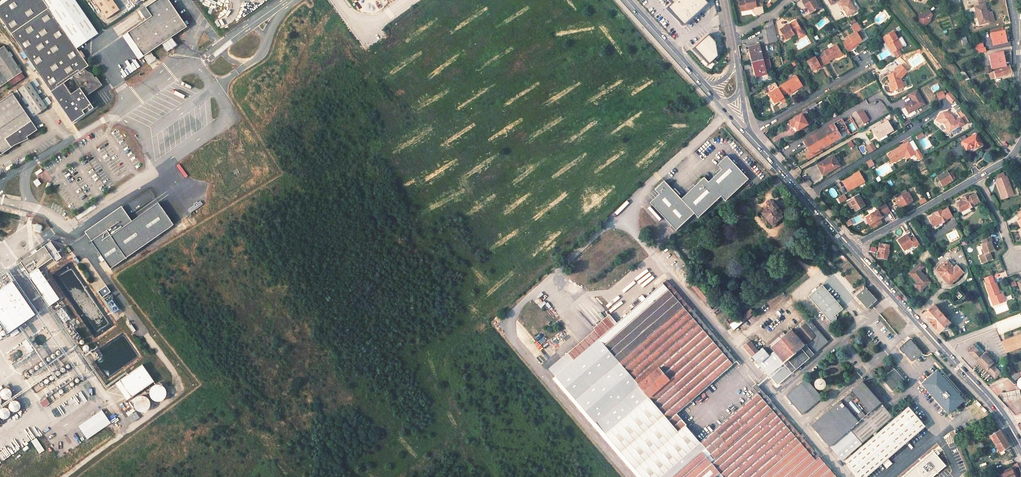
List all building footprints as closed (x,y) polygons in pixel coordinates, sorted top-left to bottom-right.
[(5,3),(0,6),(0,16),(72,123),(95,109),(87,97),(104,86),(98,77),(96,78),(86,69),(90,67),(44,0),(5,0),(4,1),(5,3)] [(113,0),(95,0),(106,17),(119,8),(113,0)] [(187,25),(170,0),(156,0),(147,6),(153,15),(147,18),(129,31),(144,53),(187,25)] [(138,4),(146,16),(147,18),(153,15),(147,6),(144,0),(138,4)] [(229,0),(220,0),(217,6),(224,9),(229,0)] [(670,3),(666,7),(681,25),(700,9),(706,4),(703,0),(668,0),(670,3)] [(817,0),(805,0),(804,1),(806,4),(809,2),(814,11),(821,7),(817,0)] [(840,4),(842,3),(843,5),(848,13),(856,8),(850,0),(837,0),(840,4)] [(758,15),(764,13),(762,6),(756,8),(758,15)] [(985,6),(975,8),(979,26),(990,23),(985,6)] [(928,9),(915,17),(922,27),(929,22),(932,15),(928,9)] [(788,21),(780,26),(784,32),(781,34),(785,40),(798,32),(799,34),(804,31),(796,18),(789,23),(788,21)] [(777,41),(772,19),(760,26),(762,32),(760,32),(763,44),(764,43),(777,41)] [(852,34),(846,37),(847,38),(843,40),(840,42),(845,51),(849,49),(852,47),(851,46),(859,42),(855,37),(853,33),(856,32),(858,31),(853,24),(848,27),(852,34)] [(119,25),(113,29),(118,35),(124,31),(119,25)] [(124,34),(139,57),(144,53),(129,31),(124,34)] [(888,49),(891,53),(893,58),(900,54),(897,49),(900,47),(890,31),(881,37),(884,43),(888,49)] [(1005,31),(992,34),(995,45),(1007,42),(1005,31)] [(706,35),(693,47),(707,63),(715,58),(713,43),(706,35)] [(799,48),(809,44),(806,38),(796,43),(799,48)] [(8,84),(22,75),(23,73),(5,47),(1,42),(0,43),(0,89),(8,84)] [(973,45),(976,54),(985,51),(983,42),(973,45)] [(840,51),(835,43),(822,51),(823,53),(824,55),(820,57),(824,63),(828,61),(826,59),(833,55),(840,51)] [(747,46),(751,61),(761,59),(765,58),(764,53),(760,54),(757,44),(747,46)] [(1003,52),(990,55),(993,69),(1006,66),(1005,61),(1003,52)] [(814,54),(806,58),(812,68),(820,64),(820,65),(824,63),(820,57),(819,55),(818,53),(815,55),(814,54)] [(751,61),(754,76),(765,74),(763,66),(767,65),(765,58),(761,59),(751,61)] [(990,73),(992,79),(1012,72),(1012,71),(1011,66),(990,73)] [(896,71),(886,74),(889,83),(890,83),(892,89),(900,87),(896,71)] [(25,80),(22,75),(8,84),(11,89),(25,80)] [(800,85),(794,76),(777,86),(777,87),(781,94),(785,91),(791,88),(792,89),(800,85)] [(21,91),(38,116),(48,109),(31,84),(21,91)] [(767,94),(773,104),(784,98),(777,87),(767,94)] [(915,89),(907,93),(911,100),(903,105),(907,113),(923,103),(915,89)] [(15,94),(0,105),(0,153),(3,157),(40,131),(15,94)] [(944,98),(950,105),(955,101),(949,94),(944,98)] [(867,120),(862,110),(856,114),(861,123),(867,120)] [(807,124),(801,113),(789,120),(792,125),(793,124),(797,130),(807,124)] [(945,134),(961,125),(957,119),(952,122),(949,117),(940,113),(935,116),(933,123),(937,125),(938,123),(941,124),(944,130),(943,130),(945,134)] [(846,120),(852,131),(857,129),(852,118),(846,120)] [(841,119),(832,124),(837,133),(846,128),(841,119)] [(891,130),(886,120),(870,129),(873,134),(874,133),(877,138),(891,130)] [(832,124),(813,135),(819,148),(840,137),(837,133),(832,124)] [(1004,131),(1009,138),(1015,134),(1009,128),(1007,126),(1004,129),(1005,131),(1004,131)] [(917,140),(925,136),(922,131),(914,135),(917,140)] [(959,142),(963,150),(971,146),(972,148),(979,144),(974,134),(959,142)] [(813,135),(803,141),(812,156),(816,153),(815,151),(819,148),(813,135)] [(872,142),(865,145),(868,152),(875,148),(872,142)] [(915,161),(920,158),(915,149),(910,152),(904,143),(887,153),(888,154),(884,156),(888,164),(901,157),(902,160),(911,154),(915,161)] [(863,145),(859,147),(863,154),(867,152),(863,145)] [(727,158),(716,168),(719,172),(708,183),(703,178),(684,196),(681,200),(697,217),(720,196),(725,201),(748,179),(727,158)] [(868,167),(874,164),(871,158),(865,161),(868,167)] [(833,159),(818,168),(824,179),(827,178),(839,169),(833,159)] [(934,182),(937,187),(949,181),(944,172),(935,177),(937,180),(934,182)] [(863,183),(858,174),(841,183),(846,192),(863,183)] [(1005,193),(1009,200),(1016,196),(1013,191),(1014,190),(1007,178),(998,183),(1000,186),(999,187),(1004,194),(1005,193)] [(39,179),(33,182),(37,187),(42,184),(39,179)] [(763,189),(777,181),(775,179),(774,180),(762,187),(763,189)] [(650,205),(675,231),(694,214),(681,200),(664,182),(655,191),(660,196),(650,205)] [(894,204),(896,208),(909,201),(905,193),(894,199),(896,203),(894,204)] [(972,204),(978,201),(974,194),(968,197),(967,195),(961,198),(962,200),(955,203),(959,210),(967,206),(968,208),(973,206),(972,204)] [(855,196),(844,202),(848,210),(851,208),(853,212),(862,207),(855,196)] [(785,215),(773,201),(768,205),(770,207),(763,213),(774,226),(778,223),(777,221),(785,215)] [(130,222),(120,208),(84,232),(110,269),(173,226),(158,204),(130,222)] [(868,215),(872,222),(879,218),(879,217),(888,211),(883,204),(875,209),(875,211),(868,215)] [(739,211),(747,214),(749,207),(740,205),(739,211)] [(949,217),(945,208),(939,211),(938,210),(932,213),(933,215),(927,218),(931,226),(939,222),(940,224),(944,221),(944,220),(949,217)] [(882,216),(885,222),(894,218),(891,212),(882,216)] [(953,219),(948,222),(952,229),(957,226),(953,219)] [(37,224),(35,230),(41,233),(44,227),(37,224)] [(831,240),(826,234),(823,238),(826,242),(824,243),(826,245),(831,240)] [(908,235),(898,241),(904,251),(914,245),(911,240),(908,235)] [(920,245),(915,237),(911,240),(914,245),(916,248),(920,245)] [(979,263),(989,259),(987,253),(992,251),(990,246),(991,245),(988,237),(980,240),(981,244),(979,245),(981,249),(979,249),(980,254),(977,255),(979,263)] [(887,246),(878,245),(877,252),(880,252),(879,258),(885,258),(886,255),(887,255),(888,250),(886,249),(887,246)] [(20,263),(50,307),(60,300),(39,269),(53,259),(45,247),(20,263)] [(934,271),(946,285),(951,281),(952,282),(958,278),(956,276),(961,273),(954,265),(951,268),(946,262),(942,265),(941,264),(938,266),(939,267),(934,271)] [(914,285),(919,291),(929,282),(918,271),(921,267),(918,264),(907,274),(916,283),(914,285)] [(791,270),(789,267),(779,274),(781,277),(791,270)] [(9,333),(36,314),(8,272),(0,277),(0,320),(9,333)] [(981,278),(991,306),(1002,302),(1000,294),(996,295),(989,275),(981,278)] [(713,310),(718,306),(696,280),(691,285),(713,310)] [(756,382),(749,388),(755,396),(698,443),(675,414),(732,365),(736,360),(666,281),(557,377),(645,476),(839,476),(756,382)] [(842,307),(822,285),(809,296),(831,321),(838,314),(836,312),(842,307)] [(108,286),(99,292),(104,299),(112,293),(108,286)] [(875,300),(864,288),(856,295),(867,308),(875,300)] [(105,301),(116,315),(122,311),(112,296),(105,301)] [(739,334),(769,307),(765,303),(755,312),(751,308),(742,316),(740,313),(737,316),(739,318),(731,325),(739,334)] [(937,332),(948,323),(932,305),(921,315),(937,332)] [(735,318),(731,314),(726,319),(730,323),(735,318)] [(777,384),(828,340),(810,319),(794,332),(791,329),(771,346),(775,350),(770,355),(764,348),(760,351),(750,340),(744,345),(777,384)] [(1020,346),(1020,336),(1020,335),(1000,342),(1005,353),(1020,346)] [(900,346),(912,359),(921,352),(909,338),(900,346)] [(27,340),(23,343),(31,353),(34,350),(27,340)] [(993,379),(1000,372),(999,370),(998,372),(990,364),(992,363),(984,354),(982,356),(973,347),(967,352),(984,369),(985,370),(993,379)] [(113,382),(125,399),(148,384),(136,366),(113,382)] [(883,378),(897,394),(908,385),(894,368),(883,378)] [(966,401),(939,369),(923,383),(949,415),(966,401)] [(822,395),(807,378),(787,395),(802,412),(822,395)] [(862,380),(812,423),(842,459),(893,416),(862,380)] [(1020,398),(1019,390),(1001,393),(1002,400),(1020,398)] [(927,425),(911,406),(847,459),(862,476),(865,476),(927,425)] [(104,411),(79,427),(88,440),(113,424),(104,411)] [(134,423),(141,418),(137,412),(130,416),(134,423)] [(991,436),(1000,452),(1010,447),(1000,430),(991,436)] [(40,454),(45,451),(37,438),(32,441),(40,454)] [(1012,468),(1003,472),(1002,471),(996,474),(997,476),(1002,474),(1004,476),(1016,476),(1012,468)]
